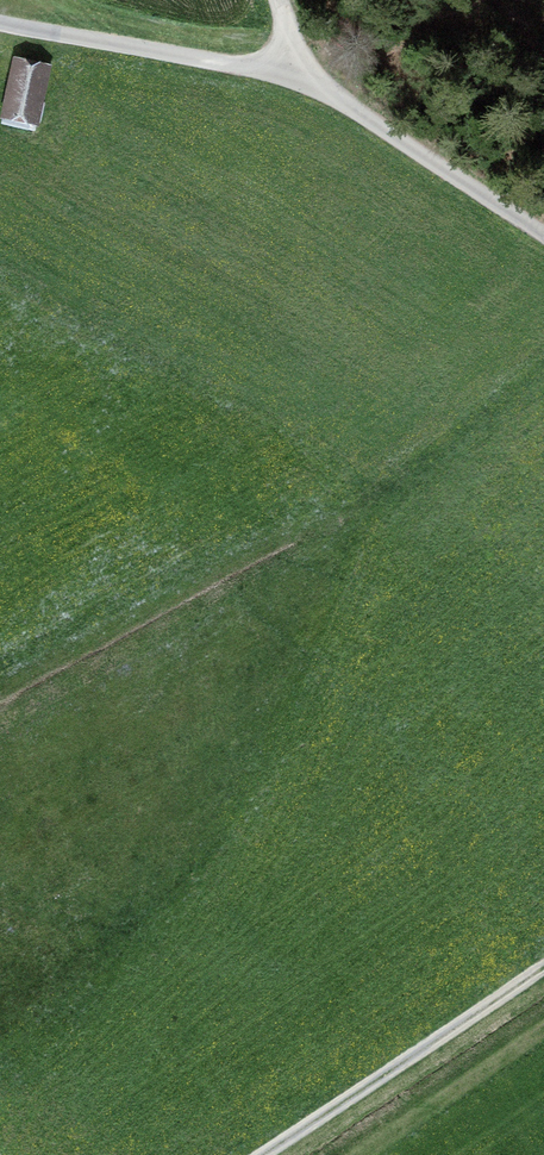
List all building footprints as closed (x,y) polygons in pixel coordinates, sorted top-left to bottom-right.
[(34,132),(43,69),(6,64),(0,102),(0,127),(34,132)]
